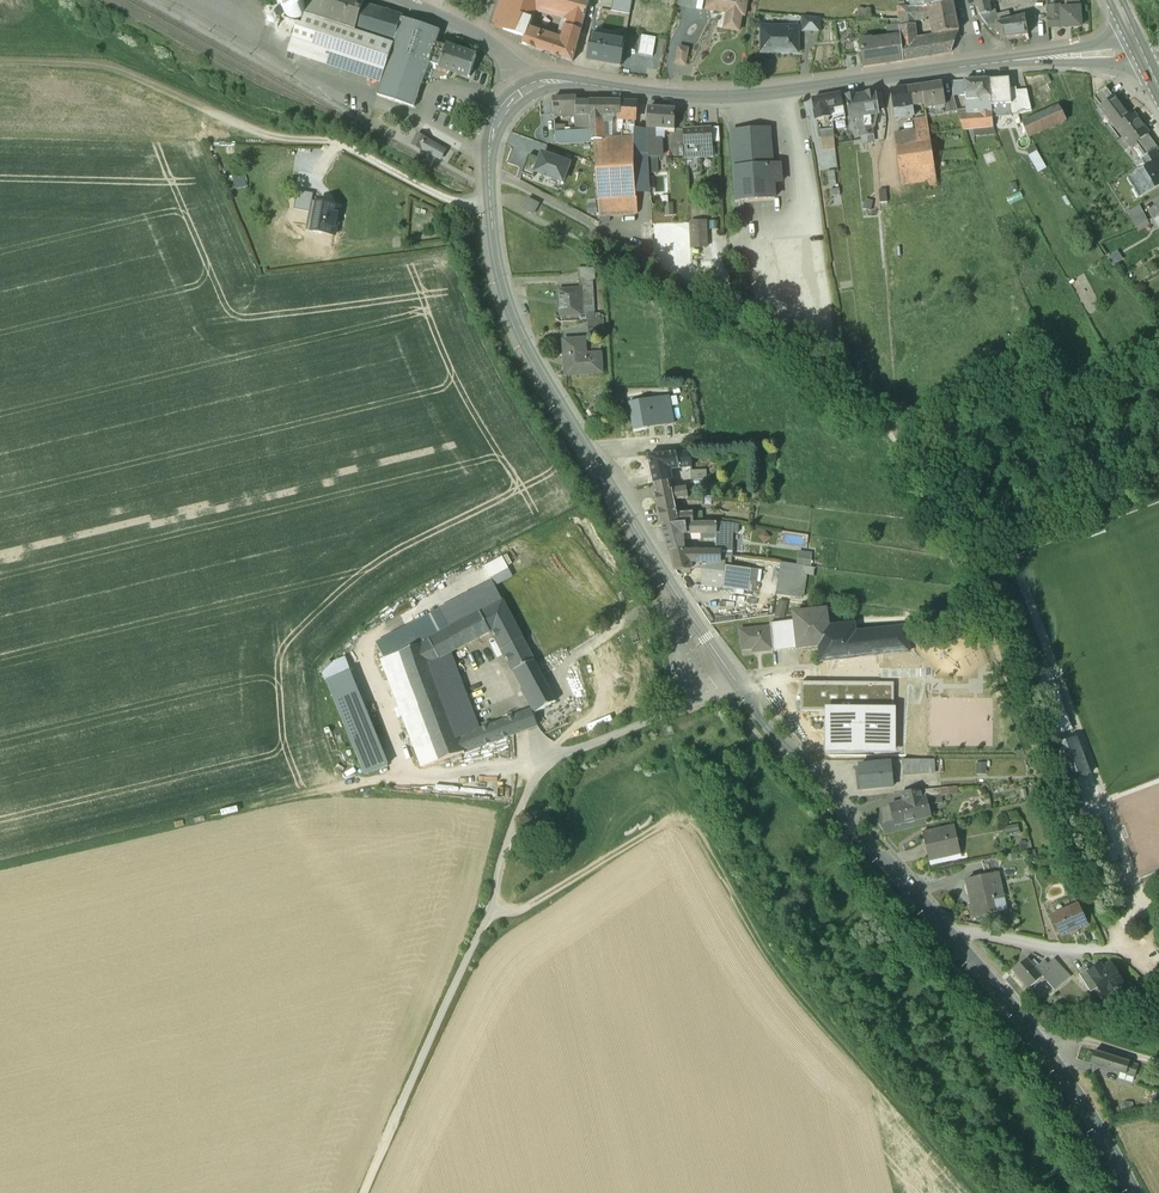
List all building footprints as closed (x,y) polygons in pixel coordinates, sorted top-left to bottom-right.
[(269,14),(297,24),(303,25),(306,17),(311,0),(274,0),(269,14)] [(364,3),(366,0),(311,0),(306,17),(394,45),(403,19),(402,18),(403,16),(364,3)] [(492,26),(503,30),(514,0),(501,0),(492,26)] [(503,30),(525,38),(526,38),(527,34),(529,27),(536,7),(539,1),(537,0),(514,0),(503,30)] [(542,2),(540,9),(562,15),(565,16),(564,19),(564,20),(568,22),(567,27),(581,31),(587,8),(589,0),(542,0),(542,2)] [(587,8),(595,10),(597,0),(589,0),(587,8)] [(595,10),(629,16),(632,1),(624,0),(597,0),(595,10)] [(680,7),(696,10),(698,0),(681,0),(680,7)] [(707,9),(727,13),(725,29),(738,32),(741,15),(744,16),(747,0),(708,0),(707,9)] [(927,8),(925,0),(914,0),(916,8),(917,8),(927,8)] [(977,8),(980,16),(987,26),(997,24),(997,23),(992,1),(1002,0),(975,0),(977,8)] [(1067,8),(1080,8),(1079,0),(1067,0),(1067,8)] [(953,3),(929,8),(931,16),(935,35),(959,32),(953,3)] [(1055,6),(1047,7),(1048,28),(1062,27),(1061,9),(1055,9),(1055,6)] [(913,8),(898,9),(900,27),(914,25),(918,19),(917,8),(916,8),(913,8)] [(927,8),(917,8),(918,19),(923,21),(931,16),(929,8),(927,8)] [(1067,8),(1061,9),(1062,27),(1062,28),(1081,27),(1080,8),(1067,8)] [(1009,12),(999,15),(1001,23),(1011,20),(1009,12)] [(997,23),(997,24),(999,34),(1004,38),(1011,37),(1011,38),(1028,35),(1025,16),(1011,20),(1001,23),(997,23)] [(394,45),(306,17),(303,25),(297,24),(288,53),(382,83),(394,45)] [(811,18),(803,17),(802,32),(811,32),(811,18)] [(819,19),(811,18),(811,32),(819,32),(819,19)] [(382,83),(377,96),(415,108),(430,64),(436,45),(440,31),(403,19),(394,45),(382,83)] [(914,25),(900,27),(901,39),(903,62),(916,59),(915,41),(914,25)] [(564,36),(529,27),(527,34),(539,38),(555,43),(562,46),(564,36)] [(581,31),(567,27),(564,36),(562,46),(555,43),(551,55),(572,62),(581,31)] [(798,28),(761,27),(761,51),(778,51),(778,54),(798,54),(798,28)] [(935,39),(915,41),(916,59),(951,53),(959,32),(935,35),(935,39)] [(539,38),(527,34),(526,38),(525,38),(523,44),(535,49),(539,38)] [(625,40),(592,34),(588,60),(614,65),(614,64),(620,65),(620,66),(621,66),(625,40)] [(555,43),(539,38),(535,49),(551,55),(555,43)] [(901,39),(872,43),(872,40),(859,42),(863,68),(903,62),(901,39)] [(476,57),(446,47),(446,48),(436,45),(430,64),(440,67),(439,68),(469,78),(476,57)] [(688,50),(679,48),(676,64),(685,65),(688,50)] [(990,80),(991,107),(1010,105),(1011,105),(1010,89),(1010,79),(990,80)] [(990,80),(964,81),(965,96),(967,114),(992,112),(991,107),(990,80)] [(964,81),(952,82),(953,97),(965,96),(964,81)] [(952,82),(907,89),(909,108),(912,107),(924,106),(925,109),(933,108),(945,106),(946,106),(944,99),(953,97),(952,82)] [(1106,87),(1094,96),(1095,98),(1100,106),(1113,96),(1106,87)] [(1016,88),(1010,89),(1011,105),(1010,105),(1011,115),(1018,114),(1032,111),(1027,90),(1016,91),(1016,88)] [(907,89),(892,91),(896,120),(914,117),(912,107),(909,108),(907,89)] [(882,93),(875,94),(877,109),(884,108),(882,93)] [(866,96),(861,97),(867,137),(873,136),(870,115),(878,114),(877,109),(875,94),(866,95),(866,96)] [(841,95),(812,100),(816,121),(830,118),(828,110),(833,109),(843,107),(841,95)] [(1128,116),(1113,96),(1100,106),(1099,106),(1131,147),(1136,143),(1148,134),(1149,133),(1133,113),(1128,116)] [(861,97),(855,98),(855,97),(846,98),(849,119),(857,117),(858,124),(855,125),(857,133),(860,132),(861,137),(864,137),(867,137),(861,97)] [(953,97),(944,99),(946,106),(945,106),(946,113),(957,111),(953,97)] [(576,98),(552,99),(553,109),(554,109),(554,115),(564,115),(564,116),(590,115),(589,103),(576,102),(576,98)] [(621,103),(589,103),(590,115),(591,131),(591,140),(594,140),(602,140),(602,122),(612,122),(612,116),(621,116),(621,103)] [(621,140),(634,141),(634,134),(635,130),(636,104),(621,103),(621,116),(623,116),(621,140)] [(945,106),(933,108),(934,115),(946,113),(945,106)] [(1029,120),(1022,123),(1027,137),(1066,120),(1059,106),(1047,111),(1029,120)] [(843,107),(833,109),(836,121),(845,119),(843,107)] [(675,110),(648,108),(647,128),(647,131),(648,158),(656,158),(660,157),(659,139),(657,139),(656,128),(665,129),(674,130),(675,118),(674,117),(675,110)] [(967,114),(958,115),(962,129),(993,126),(992,112),(967,114)] [(927,119),(914,120),(915,132),(894,135),(900,172),(934,166),(927,119)] [(572,132),(572,127),(555,128),(556,142),(591,140),(591,131),(572,132)] [(665,129),(656,128),(657,139),(659,139),(664,139),(665,129)] [(719,128),(711,128),(711,131),(712,143),(713,143),(720,143),(719,128)] [(833,129),(818,131),(819,138),(834,136),(833,129)] [(647,131),(635,130),(634,134),(634,169),(636,193),(650,193),(649,173),(648,158),(647,131)] [(711,131),(694,132),(694,130),(683,130),(685,159),(713,157),(713,143),(712,143),(711,131)] [(770,130),(732,132),(737,201),(775,199),(774,183),(780,183),(781,183),(780,166),(772,166),(770,130)] [(1157,147),(1148,134),(1136,143),(1146,155),(1154,150),(1157,147)] [(446,151),(419,136),(414,145),(441,160),(446,151)] [(835,138),(821,140),(822,150),(836,149),(835,138)] [(634,141),(621,140),(602,140),(594,140),(594,153),(595,163),(598,200),(636,198),(636,193),(634,169),(634,141)] [(1141,158),(1146,166),(1158,159),(1154,150),(1146,155),(1141,158)] [(540,160),(535,172),(562,183),(569,164),(543,154),(540,160)] [(535,172),(540,160),(529,155),(522,173),(533,178),(535,172)] [(656,158),(648,158),(649,173),(657,173),(656,158)] [(1146,166),(1128,177),(1134,187),(1137,186),(1142,195),(1158,186),(1158,159),(1146,166)] [(934,166),(900,172),(901,184),(926,180),(927,180),(936,179),(934,166)] [(834,171),(827,172),(829,186),(836,185),(834,171)] [(247,176),(234,177),(234,188),(248,188),(247,176)] [(927,180),(926,180),(927,188),(937,186),(936,179),(927,180)] [(887,202),(886,190),(879,191),(880,203),(887,202)] [(636,198),(598,200),(599,216),(609,215),(636,214),(636,198)] [(538,205),(528,199),(523,209),(533,214),(538,205)] [(340,207),(317,203),(315,213),(310,212),(307,231),(335,236),(340,207)] [(1139,205),(1126,213),(1135,227),(1147,221),(1139,205)] [(706,222),(690,222),(691,247),(707,247),(706,222)] [(1112,255),(1107,259),(1113,266),(1118,263),(1112,255)] [(1126,259),(1116,267),(1121,274),(1132,267),(1126,259)] [(594,269),(578,268),(579,280),(595,280),(594,269)] [(580,289),(559,290),(561,317),(582,315),(580,289)] [(1156,293),(1151,296),(1155,303),(1158,300),(1158,298),(1156,293)] [(604,328),(588,329),(589,337),(605,336),(604,328)] [(585,339),(563,341),(565,375),(602,373),(601,354),(586,355),(585,339)] [(659,397),(630,402),(635,430),(663,426),(661,411),(671,409),(669,396),(659,398),(659,397)] [(591,409),(586,412),(591,420),(596,417),(591,409)] [(671,409),(661,411),(663,426),(674,424),(671,409)] [(600,410),(595,413),(600,421),(605,418),(600,410)] [(691,452),(677,453),(680,468),(691,467),(691,452)] [(677,453),(648,455),(654,484),(668,482),(666,472),(670,471),(669,468),(680,468),(677,453)] [(706,470),(692,471),(691,471),(691,480),(707,479),(706,470)] [(668,482),(654,484),(654,485),(656,493),(656,494),(657,498),(657,500),(661,517),(673,515),(677,514),(674,501),(687,498),(688,498),(687,495),(692,495),(692,487),(670,490),(668,482)] [(692,495),(687,495),(688,498),(687,498),(687,501),(701,502),(701,504),(702,504),(702,496),(692,495)] [(716,497),(702,496),(702,504),(716,504),(716,497)] [(722,507),(707,506),(707,523),(721,523),(722,507)] [(693,513),(682,514),(683,524),(693,523),(693,513)] [(673,515),(661,517),(663,525),(662,525),(663,526),(678,523),(679,524),(683,524),(682,514),(677,514),(673,515)] [(678,523),(663,526),(669,551),(684,550),(682,539),(682,534),(701,533),(700,523),(693,523),(683,524),(679,524),(678,523)] [(707,523),(704,523),(700,523),(701,533),(717,533),(717,538),(729,539),(729,523),(707,523)] [(684,550),(669,551),(669,552),(670,552),(675,571),(683,570),(683,573),(690,573),(689,570),(691,570),(691,562),(702,563),(707,562),(721,562),(721,555),(721,551),(690,550),(684,550)] [(726,555),(721,555),(721,562),(707,562),(702,563),(702,586),(755,593),(758,570),(725,566),(726,555)] [(502,557),(484,567),(489,576),(507,567),(502,557)] [(807,567),(781,563),(776,595),(790,597),(791,597),(802,599),(807,567)] [(377,645),(383,659),(399,653),(422,644),(430,642),(429,640),(450,629),(470,618),(480,613),(503,601),(493,582),(377,645)] [(522,638),(503,601),(480,613),(489,632),(493,630),(503,648),(522,638)] [(827,610),(794,614),(795,621),(796,631),(798,649),(819,647),(821,662),(909,652),(906,627),(855,633),(854,625),(828,628),(827,610)] [(480,613),(470,618),(480,637),(489,632),(480,613)] [(450,629),(429,640),(430,642),(439,658),(451,652),(480,637),(470,618),(450,629)] [(795,621),(770,624),(770,627),(771,627),(773,650),(773,652),(798,649),(796,631),(795,621)] [(770,627),(740,630),(742,650),(761,648),(762,651),(773,650),(771,627),(770,627)] [(522,638),(503,648),(515,671),(534,661),(522,638)] [(439,658),(430,642),(422,644),(429,663),(439,658)] [(422,644),(399,653),(413,691),(436,683),(429,663),(422,644)] [(439,658),(429,663),(436,683),(439,691),(457,738),(476,731),(481,729),(451,652),(439,658)] [(413,691),(399,653),(383,659),(397,697),(413,691)] [(534,661),(515,671),(524,688),(522,689),(534,710),(535,712),(555,701),(534,661)] [(349,670),(326,679),(365,776),(389,767),(349,670)] [(436,683),(413,691),(416,699),(417,699),(439,691),(436,683)] [(801,684),(801,713),(823,712),(892,712),(892,683),(801,684)] [(413,691),(397,697),(400,705),(416,699),(413,691)] [(439,691),(417,699),(431,739),(439,761),(462,753),(457,738),(439,691)] [(416,699),(400,705),(415,745),(431,739),(417,699),(416,699)] [(534,710),(520,714),(526,729),(540,723),(535,712),(534,710)] [(893,753),(892,712),(823,712),(823,754),(893,753)] [(520,714),(502,721),(507,736),(526,729),(520,714)] [(481,729),(476,731),(481,746),(507,736),(502,721),(481,729)] [(476,731),(457,738),(462,753),(481,746),(476,731)] [(431,739),(415,745),(423,767),(439,761),(431,739)] [(1076,739),(1057,747),(1071,782),(1089,775),(1076,739)] [(935,761),(902,761),(903,776),(935,773),(935,761)] [(985,763),(975,763),(976,774),(985,774),(985,763)] [(892,767),(876,768),(876,764),(859,766),(861,790),(894,787),(892,767)] [(942,795),(958,792),(956,786),(941,788),(942,795)] [(934,790),(902,793),(904,803),(910,801),(913,811),(923,809),(928,808),(926,800),(931,799),(931,797),(935,797),(934,790)] [(913,811),(910,801),(904,803),(890,806),(895,825),(915,821),(915,820),(925,818),(923,809),(913,811)] [(928,808),(923,809),(925,818),(932,816),(930,807),(928,808)] [(1089,823),(1099,848),(1112,843),(1101,818),(1089,823)] [(954,826),(922,833),(929,863),(961,855),(954,826)] [(996,858),(981,862),(985,876),(997,873),(997,874),(1000,874),(996,858)] [(985,876),(966,880),(972,905),(970,905),(973,918),(1005,911),(997,874),(997,873),(985,876)] [(1077,906),(1054,916),(1063,936),(1070,933),(1071,935),(1077,933),(1076,930),(1086,926),(1077,906)] [(1045,961),(1036,969),(1027,960),(1013,972),(1029,990),(1042,977),(1052,969),(1051,969),(1045,961)] [(1071,978),(1057,964),(1051,969),(1052,969),(1064,984),(1071,978)] [(1111,965),(1102,970),(1100,966),(1090,973),(1089,973),(1099,988),(1104,996),(1123,984),(1111,965)] [(1052,969),(1042,977),(1055,992),(1064,984),(1052,969)] [(1099,988),(1089,973),(1090,973),(1088,970),(1079,975),(1091,993),(1099,988)] [(1130,1063),(1095,1052),(1091,1064),(1126,1075),(1130,1063)] [(1139,1066),(1130,1063),(1126,1075),(1135,1078),(1139,1066)]
